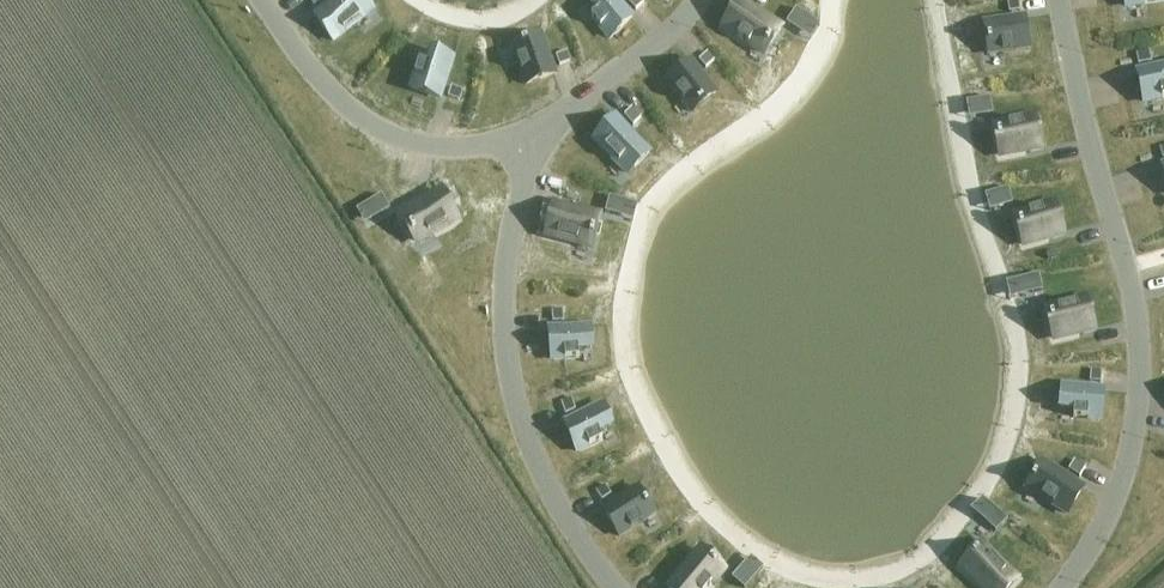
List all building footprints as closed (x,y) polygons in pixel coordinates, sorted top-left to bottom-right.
[(316,13),(334,38),(373,10),(365,0),(334,0),(316,13)] [(590,1),(599,11),(592,17),(609,37),(633,17),(618,0),(591,0),(590,1)] [(1127,8),(1163,3),(1163,0),(1126,0),(1127,8)] [(742,1),(725,27),(764,53),(781,28),(742,1)] [(797,9),(787,23),(811,39),(821,26),(797,9)] [(1024,18),(985,24),(990,54),(1029,49),(1024,18)] [(541,36),(511,46),(523,83),(553,74),(541,36)] [(420,62),(411,88),(441,97),(453,60),(433,53),(429,65),(420,62)] [(693,63),(668,82),(691,114),(716,95),(693,63)] [(1138,71),(1143,102),(1163,99),(1163,67),(1138,71)] [(990,98),(967,102),(970,119),(994,114),(990,98)] [(617,118),(595,140),(628,174),(650,152),(617,118)] [(1035,118),(996,126),(1001,156),(1041,149),(1035,118)] [(1009,186),(987,194),(993,210),(1015,201),(1009,186)] [(441,192),(402,215),(417,242),(457,219),(441,192)] [(382,196),(375,200),(383,215),(391,211),(382,196)] [(610,198),(606,214),(613,216),(618,200),(610,198)] [(1054,205),(1016,216),(1025,245),(1063,234),(1054,205)] [(555,206),(547,235),(592,247),(600,218),(555,206)] [(1042,275),(1009,282),(1013,299),(1046,292),(1042,275)] [(1086,300),(1048,309),(1055,339),(1094,330),(1086,300)] [(590,326),(551,329),(553,360),(580,358),(579,349),(592,347),(590,326)] [(1063,386),(1062,408),(1074,409),(1074,418),(1100,421),(1103,390),(1063,386)] [(603,405),(566,421),(578,449),(603,439),(599,430),(612,425),(603,405)] [(1043,463),(1027,489),(1067,514),(1083,488),(1043,463)] [(638,488),(604,509),(621,535),(655,514),(638,488)] [(983,495),(971,507),(996,532),(1008,520),(983,495)] [(962,568),(982,587),(1009,587),(1017,579),(983,546),(962,568)] [(669,586),(672,587),(709,587),(724,570),(701,550),(669,586)] [(732,578),(744,587),(746,587),(764,567),(751,556),(732,578)]
